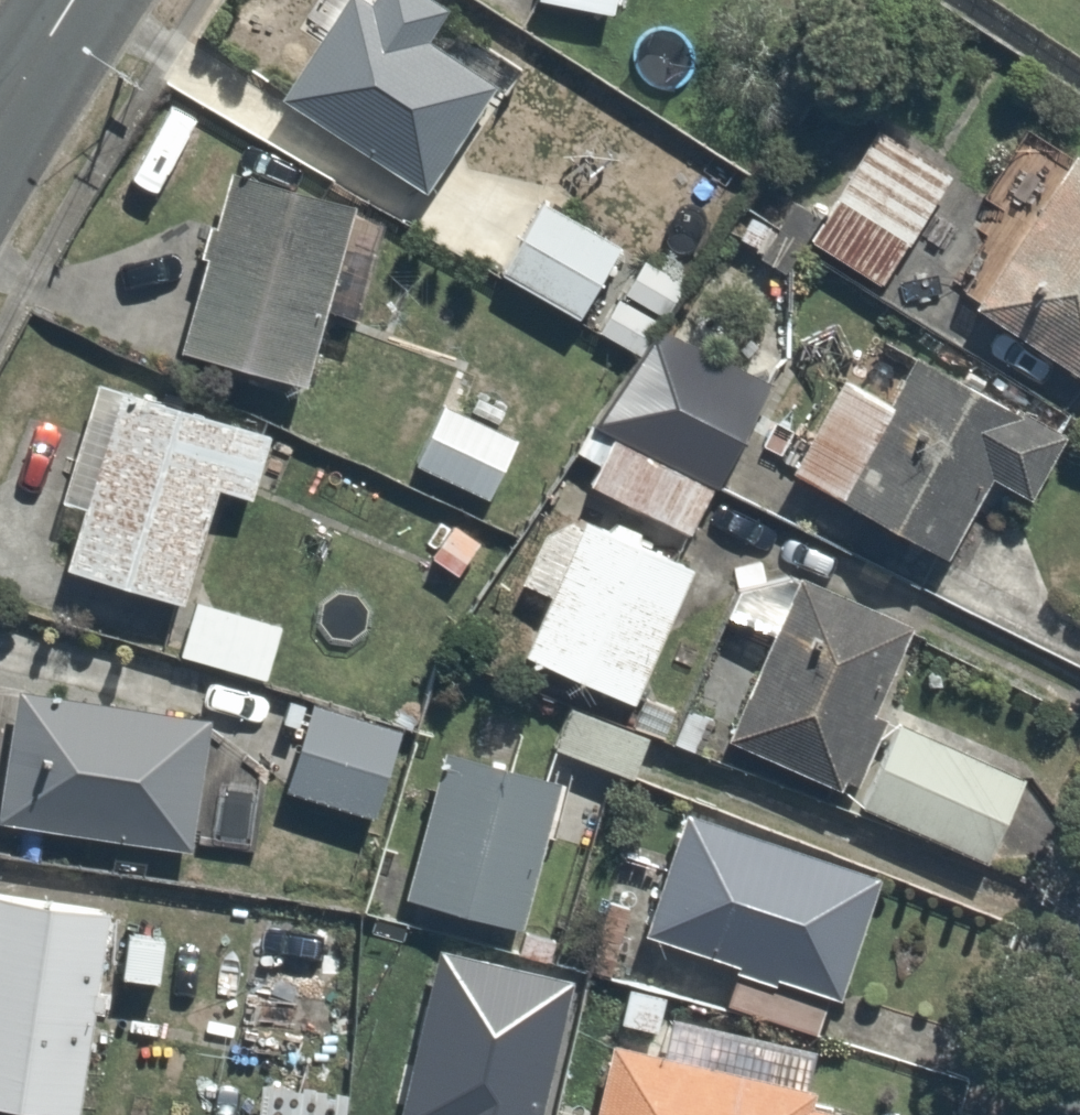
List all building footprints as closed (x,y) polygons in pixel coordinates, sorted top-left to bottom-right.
[(347,187),(426,78),(347,21),(363,0),(281,0),(214,90),(347,187)] [(939,160),(855,118),(795,238),(879,280),(939,160)] [(1026,374),(1079,294),(1079,186),(1006,136),(901,291),(1026,374)] [(107,336),(231,369),(280,188),(157,155),(107,336)] [(531,198),(489,267),(561,311),(603,242),(531,198)] [(569,441),(581,447),(570,468),(688,530),(787,341),(668,279),(644,327),(632,321),(569,441)] [(871,388),(823,362),(770,457),(934,549),(968,487),(1005,507),(1049,428),(1012,408),(896,343),(871,388)] [(113,593),(152,460),(197,473),(216,410),(54,363),(0,545),(0,560),(113,593)] [(507,433),(423,398),(397,459),(481,494),(507,433)] [(514,651),(631,695),(687,547),(569,503),(514,651)] [(773,580),(711,746),(839,794),(874,698),(901,627),(773,580)] [(272,621),(187,593),(170,646),(254,673),(272,621)] [(116,849),(141,705),(0,680),(0,829),(116,849)] [(640,725),(552,694),(536,738),(624,769),(640,725)] [(395,726),(297,697),(271,785),(369,815),(395,726)] [(1021,755),(874,698),(839,794),(834,807),(981,862),(1021,755)] [(540,767),(438,743),(404,891),(506,915),(540,767)] [(861,858),(674,791),(628,918),(815,985),(861,858)] [(13,1111),(41,896),(0,890),(0,1109),(13,1111)] [(556,964),(428,929),(418,965),(546,1000),(556,964)] [(837,1097),(609,1040),(590,1114),(833,1114),(837,1097)] [(416,1114),(537,1114),(544,1079),(426,1058),(418,1103),(416,1114)] [(340,1089),(249,1073),(242,1114),(335,1114),(340,1089)] [(335,1114),(416,1114),(418,1103),(340,1089),(335,1114)]
